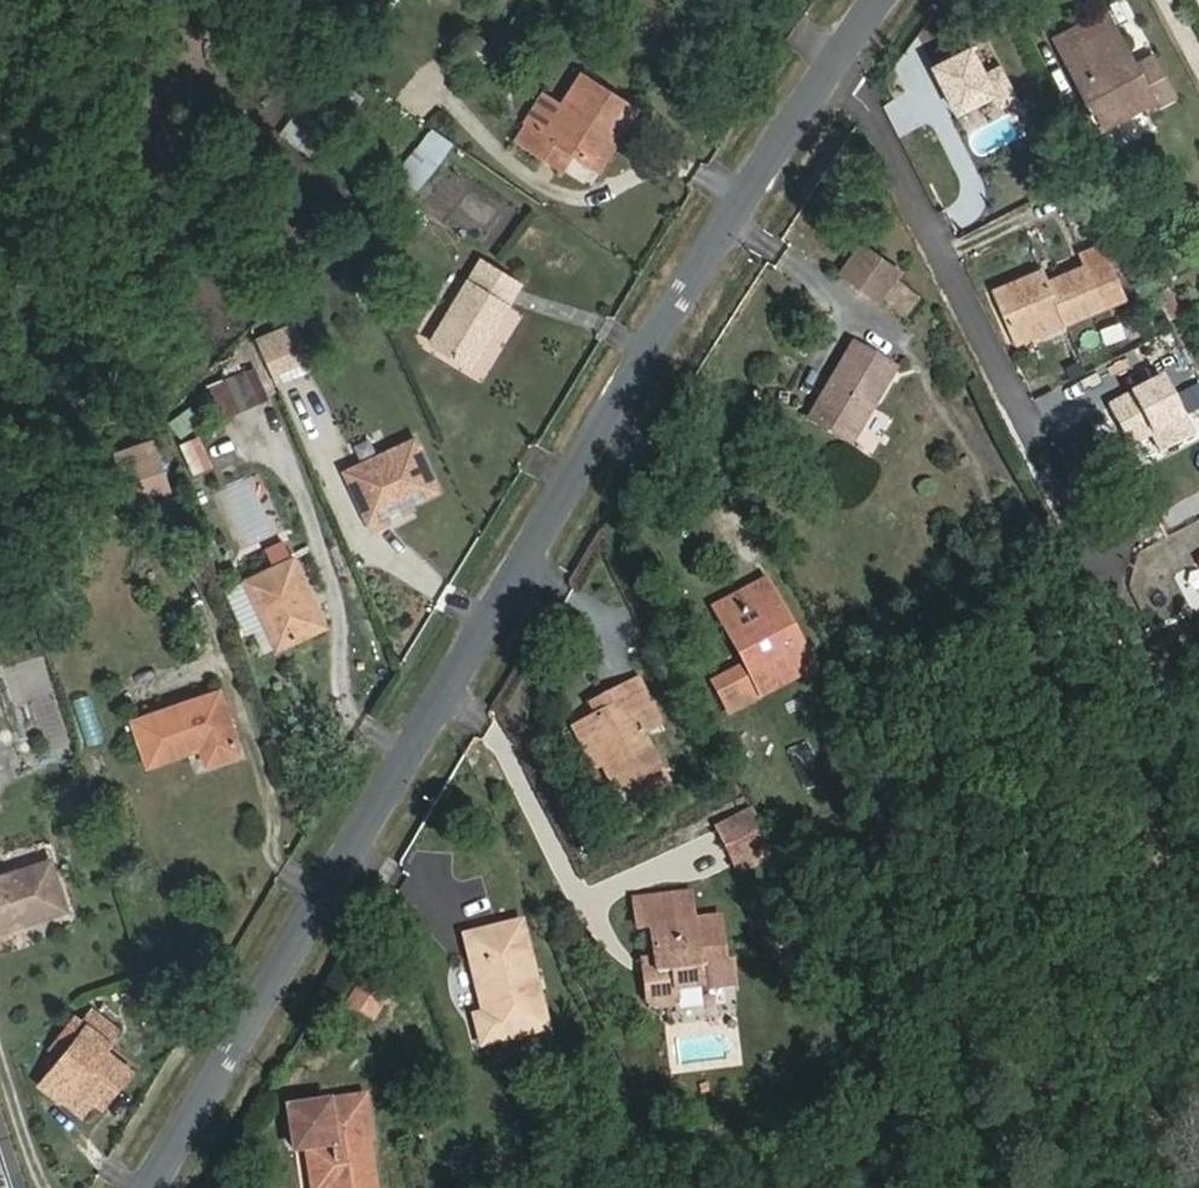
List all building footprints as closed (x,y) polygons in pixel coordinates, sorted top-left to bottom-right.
[(1081,50),(1118,32),(1109,13),(1062,36),(1096,105),(1106,100),(1081,50)] [(1135,65),(1118,32),(1081,50),(1106,100),(1096,105),(1108,129),(1155,105),(1135,65)] [(999,65),(984,73),(972,50),(934,70),(957,115),(996,96),(1011,88),(999,65)] [(1135,65),(1155,105),(1171,97),(1151,57),(1135,65)] [(599,178),(623,141),(633,148),(649,123),(590,87),(561,132),(550,125),(527,160),(563,181),(574,163),(586,170),(599,178)] [(314,103),(281,138),(302,157),(334,122),(314,103)] [(419,183),(444,155),(425,138),(400,166),(419,183)] [(599,178),(609,186),(633,148),(623,141),(599,178)] [(563,181),(575,188),(586,170),(574,163),(563,181)] [(878,295),(895,265),(856,241),(839,272),(878,295)] [(1053,323),(1057,333),(1123,311),(1101,245),(1075,253),(1081,273),(1044,286),(1041,274),(991,290),(1007,340),(1053,323)] [(484,354),(532,274),(488,248),(442,327),(484,354)] [(1010,349),(1057,333),(1053,323),(1007,340),(1010,349)] [(853,438),(895,363),(852,338),(809,413),(853,438)] [(300,346),(268,358),(281,397),(314,385),(300,346)] [(258,368),(250,371),(258,398),(267,395),(258,368)] [(231,377),(239,403),(258,398),(250,371),(231,377)] [(1193,432),(1164,374),(1132,390),(1110,401),(1127,435),(1149,424),(1161,448),(1193,432)] [(239,403),(231,377),(213,382),(222,409),(239,403)] [(168,480),(155,441),(123,452),(136,492),(168,480)] [(369,539),(368,532),(423,513),(404,462),(332,485),(353,544),(369,539)] [(247,592),(276,655),(325,633),(295,569),(247,592)] [(811,666),(770,577),(743,589),(749,603),(730,612),(748,657),(739,662),(724,669),(739,700),(811,666)] [(743,589),(725,597),(730,612),(749,603),(743,589)] [(725,597),(711,604),(739,662),(748,657),(730,612),(725,597)] [(724,669),(708,677),(722,708),(739,700),(724,669)] [(638,676),(617,685),(624,700),(598,711),(583,718),(601,756),(620,796),(665,776),(644,729),(661,722),(638,676)] [(617,685),(592,696),(598,711),(624,700),(617,685)] [(198,754),(205,775),(239,764),(217,702),(133,731),(147,773),(198,754)] [(583,718),(571,723),(588,762),(601,756),(583,718)] [(733,859),(752,851),(757,863),(773,857),(751,810),(717,825),(733,859)] [(733,859),(739,870),(757,863),(752,851),(733,859)] [(67,918),(54,872),(0,887),(0,938),(67,918)] [(635,909),(638,940),(651,938),(654,972),(656,984),(645,985),(648,1010),(653,1013),(658,1016),(665,1015),(671,1013),(675,1008),(679,1003),(680,997),(680,995),(700,994),(701,999),(738,996),(737,971),(727,972),(723,930),(693,933),(690,903),(635,909)] [(469,1026),(477,1060),(545,1044),(520,936),(467,948),(483,1023),(469,1026)] [(654,972),(644,972),(645,985),(656,984),(654,972)] [(391,987),(371,975),(352,1006),(373,1018),(391,987)] [(68,1097),(105,1043),(76,1022),(38,1075),(68,1097)] [(105,1043),(68,1097),(95,1115),(127,1068),(120,1063),(124,1057),(105,1043)] [(364,1103),(288,1114),(294,1156),(306,1154),(311,1187),(376,1187),(364,1103)]
